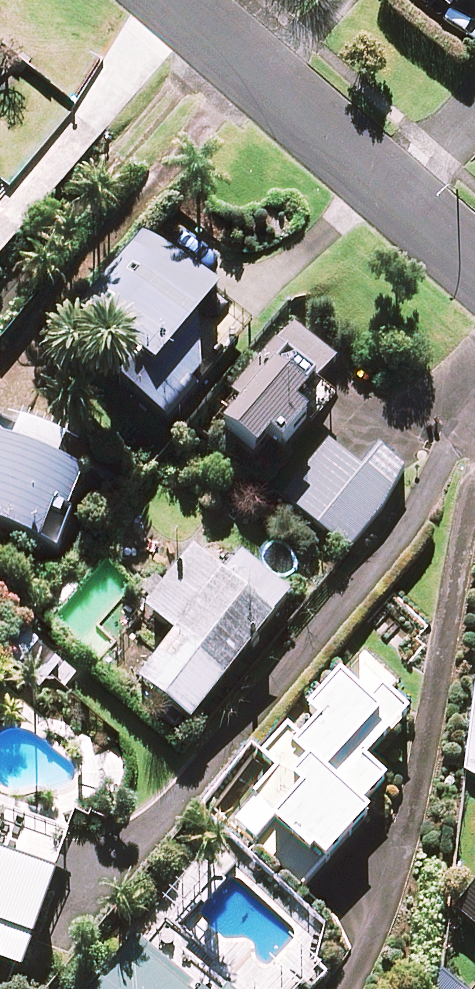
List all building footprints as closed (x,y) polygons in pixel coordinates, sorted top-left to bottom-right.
[(457,9),(465,0),(446,0),(457,9)] [(226,309),(146,241),(82,318),(146,372),(127,395),(169,430),(220,369),(194,347),(226,309)] [(342,359),(297,325),(218,428),(267,466),(279,451),(292,461),(316,430),(298,416),(342,359)] [(75,521),(89,484),(68,476),(75,458),(0,429),(0,536),(48,555),(63,517),(75,521)] [(364,475),(334,453),(294,508),(354,553),(409,477),(379,455),(364,475)] [(298,609),(247,566),(227,588),(199,564),(152,619),(181,644),(145,686),(195,729),(298,609)] [(63,670),(38,649),(18,672),(43,694),(63,670)] [(396,687),(365,659),(267,763),(284,779),(239,826),(308,892),(399,795),(369,767),(412,721),(387,697),(396,687)] [(466,774),(474,779),(474,694),(466,774)] [(27,982),(63,891),(55,887),(70,849),(0,821),(0,971),(27,982)] [(460,915),(474,929),(474,898),(460,915)] [(138,946),(98,988),(185,988),(138,946)]
